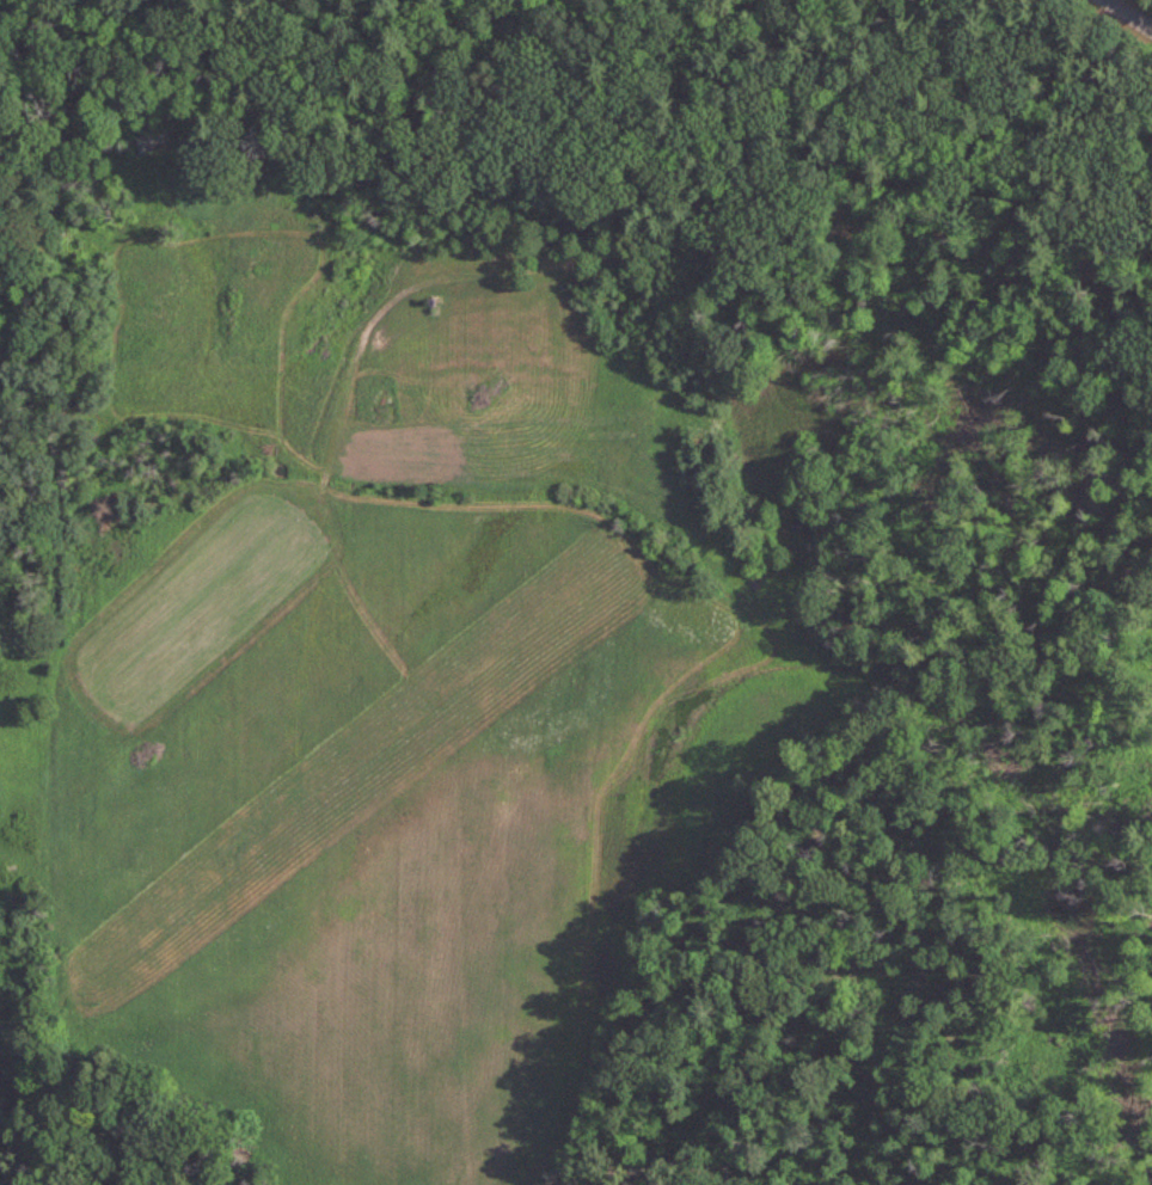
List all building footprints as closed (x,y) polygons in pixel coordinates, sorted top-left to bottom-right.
[(174,144),(167,120),(136,129),(143,153),(174,144)]
